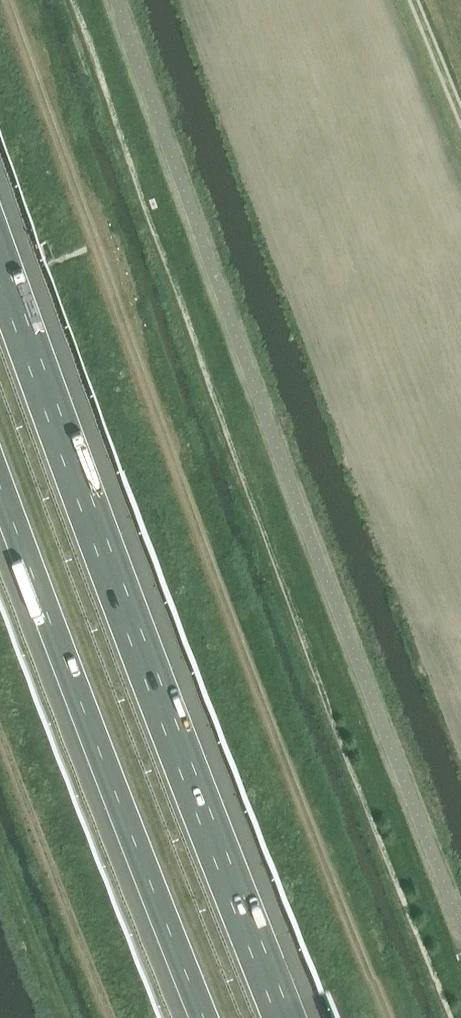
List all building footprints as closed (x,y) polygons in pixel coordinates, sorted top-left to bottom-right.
[(48,236),(40,239),(41,242),(47,261),(49,260),(53,259),(55,258),(48,236)]
